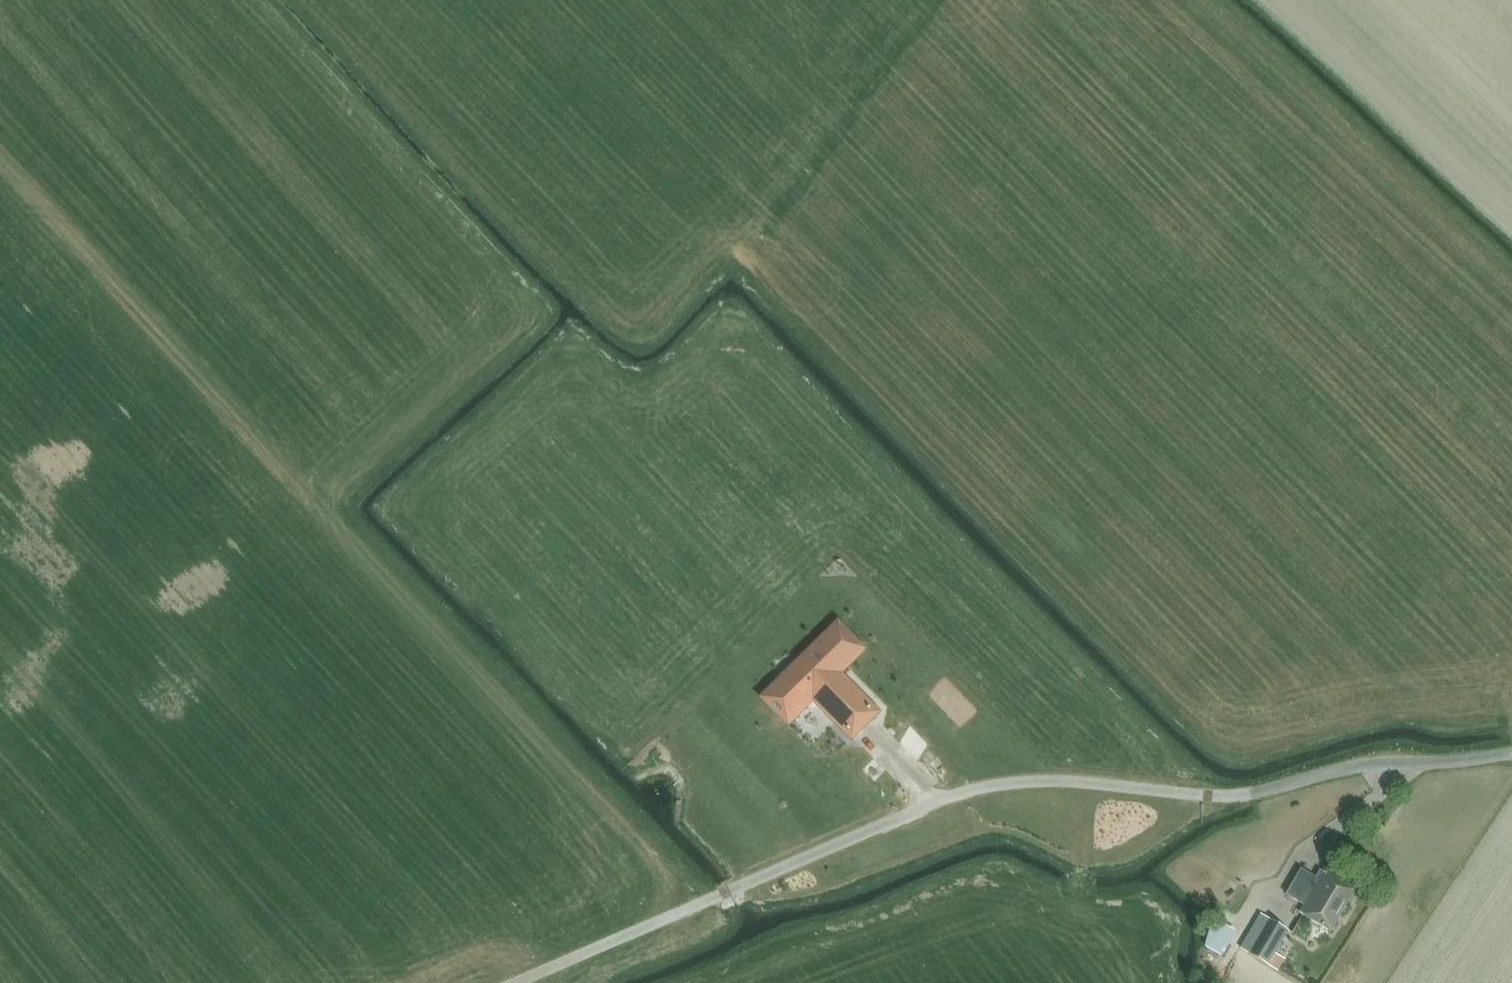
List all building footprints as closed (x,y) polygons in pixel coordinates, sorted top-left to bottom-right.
[(852,737),(877,713),(838,674),(863,649),(839,625),(765,698),(789,723),(814,698),(852,737)] [(1324,873),(1320,881),(1301,869),(1286,895),(1305,906),(1301,914),(1331,932),(1355,891),(1324,873)] [(1278,971),(1285,959),(1275,953),(1289,931),(1261,914),(1240,949),(1278,971)] [(1219,921),(1205,948),(1225,959),(1239,932),(1219,921)]
